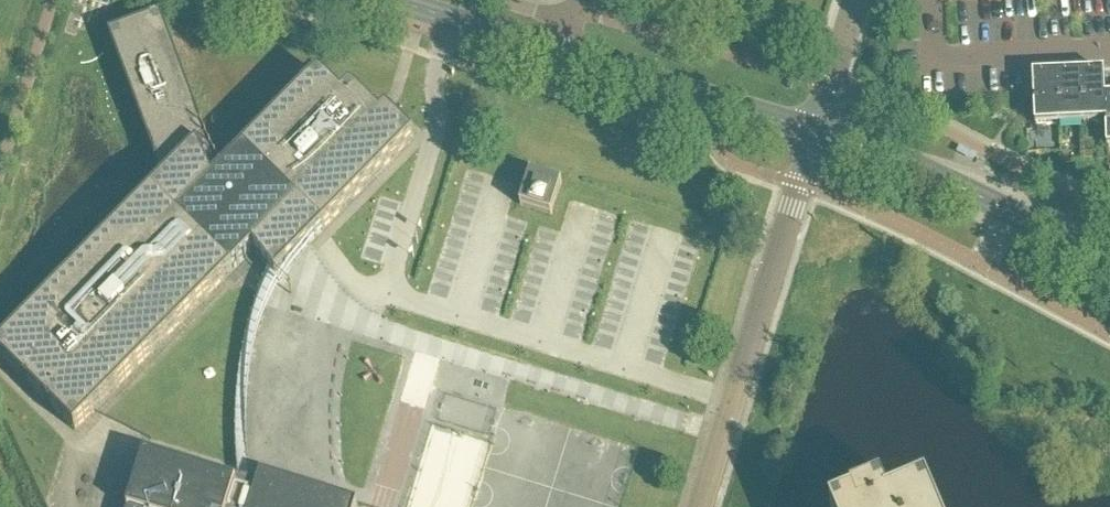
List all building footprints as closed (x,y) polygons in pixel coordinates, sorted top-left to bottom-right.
[(110,38),(154,158),(156,163),(157,169),(157,174),(157,180),(155,186),(152,192),(149,198),(145,203),(0,351),(0,359),(76,434),(254,252),(269,271),(280,284),(291,267),(296,263),(306,249),(308,248),(414,141),(387,114),(381,120),(352,91),(343,100),(320,77),(222,175),(213,155),(206,141),(207,141),(161,19),(110,38)] [(1083,126),(1106,125),(1107,125),(1106,100),(1107,100),(1105,75),(1081,76),(1083,126)] [(1060,127),(1083,126),(1081,76),(1057,77),(1060,127)] [(1036,128),(1060,127),(1057,77),(1034,78),(1036,128)] [(562,186),(531,176),(521,209),(552,218),(562,186)] [(249,443),(250,468),(259,467),(258,443),(249,443)] [(145,457),(130,506),(356,506),(262,478),(259,488),(238,481),(236,485),(145,457)]
